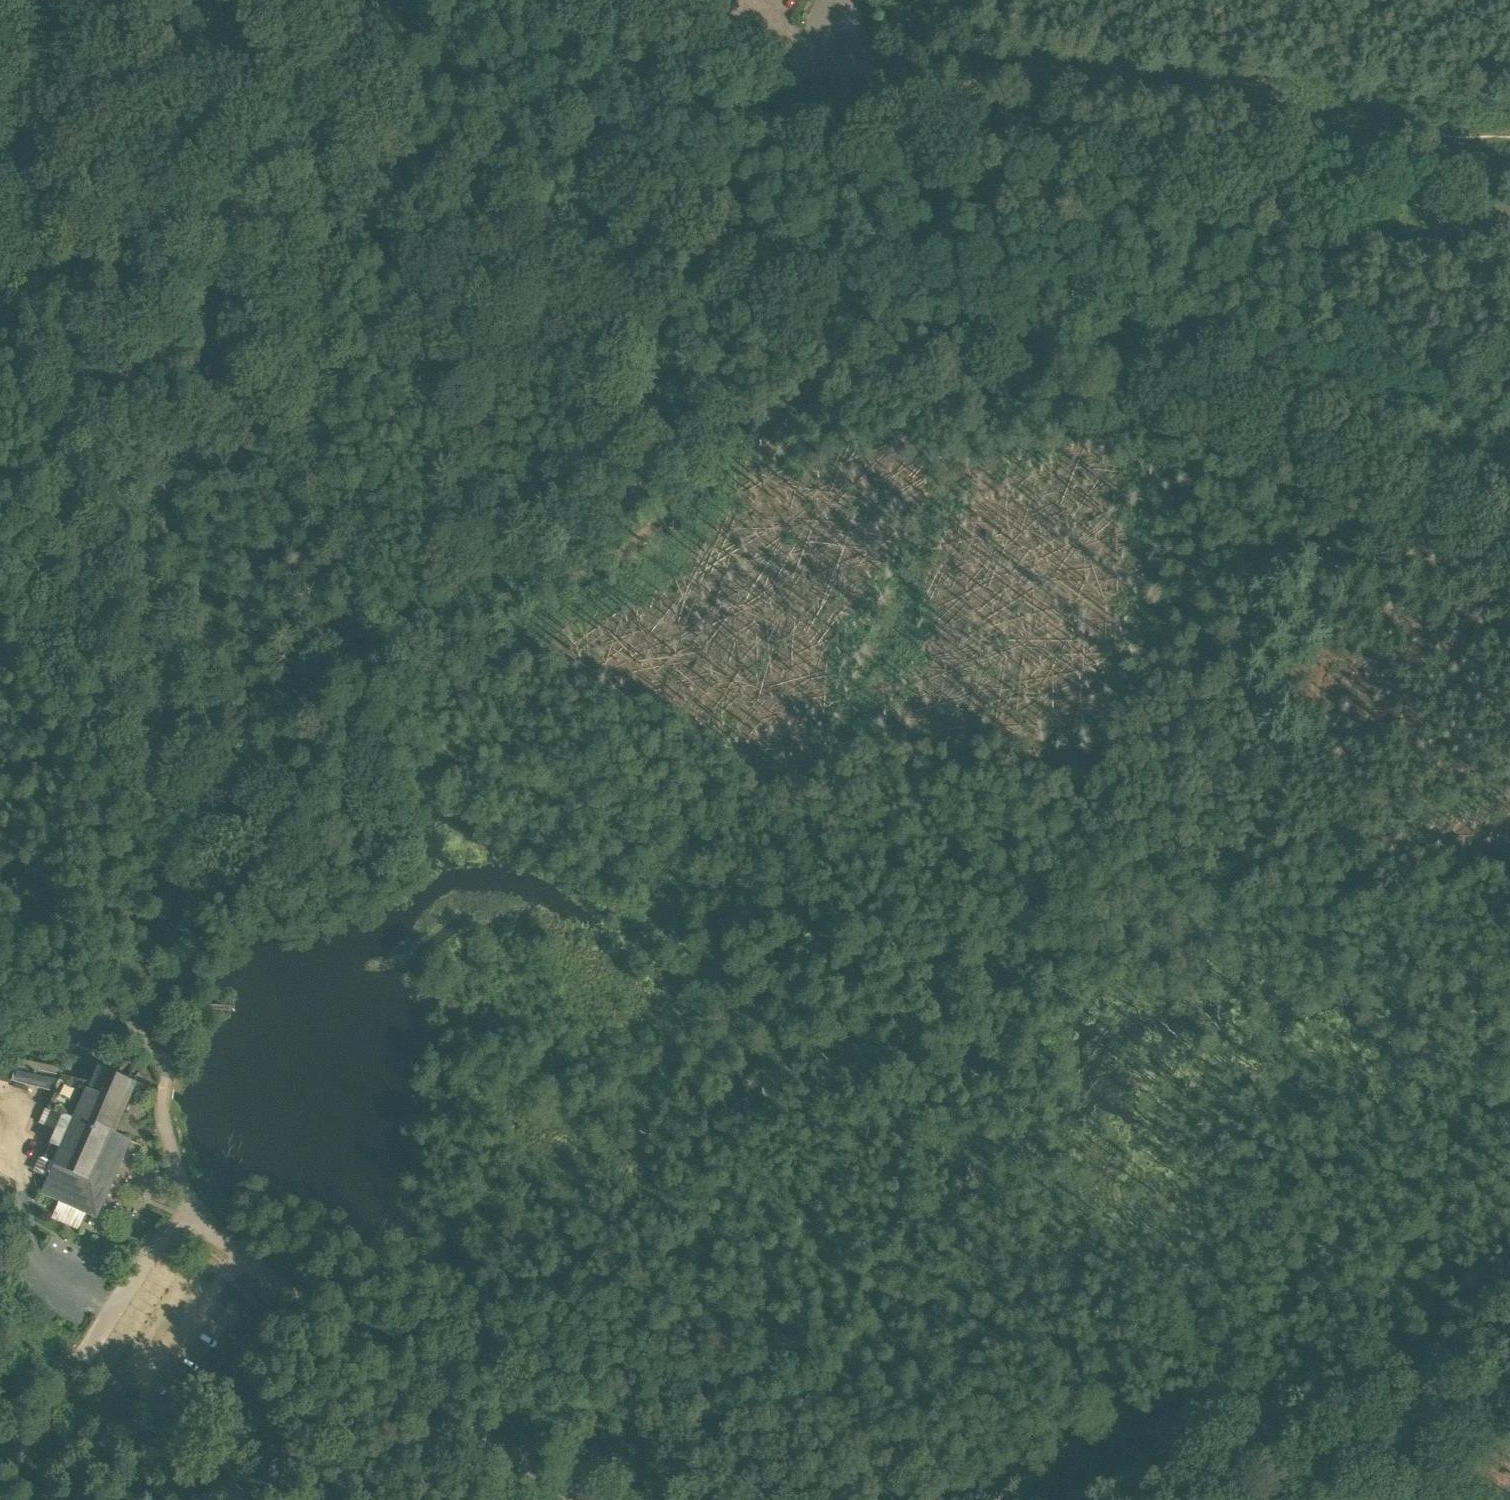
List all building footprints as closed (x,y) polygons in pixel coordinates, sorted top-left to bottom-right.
[(11,1081),(43,1090),(49,1073),(14,1066),(11,1081)] [(84,1102),(82,1101),(75,1117),(68,1132),(54,1164),(41,1192),(86,1213),(95,1217),(96,1215),(96,1214),(108,1188),(107,1187),(129,1140),(109,1131),(131,1082),(98,1067),(91,1083),(84,1102)] [(61,1076),(49,1073),(43,1090),(54,1093),(61,1076)] [(84,1102),(91,1083),(61,1076),(54,1093),(47,1109),(69,1119),(70,1116),(75,1117),(82,1101),(84,1102)] [(43,1158),(54,1164),(68,1132),(57,1127),(43,1158)]
